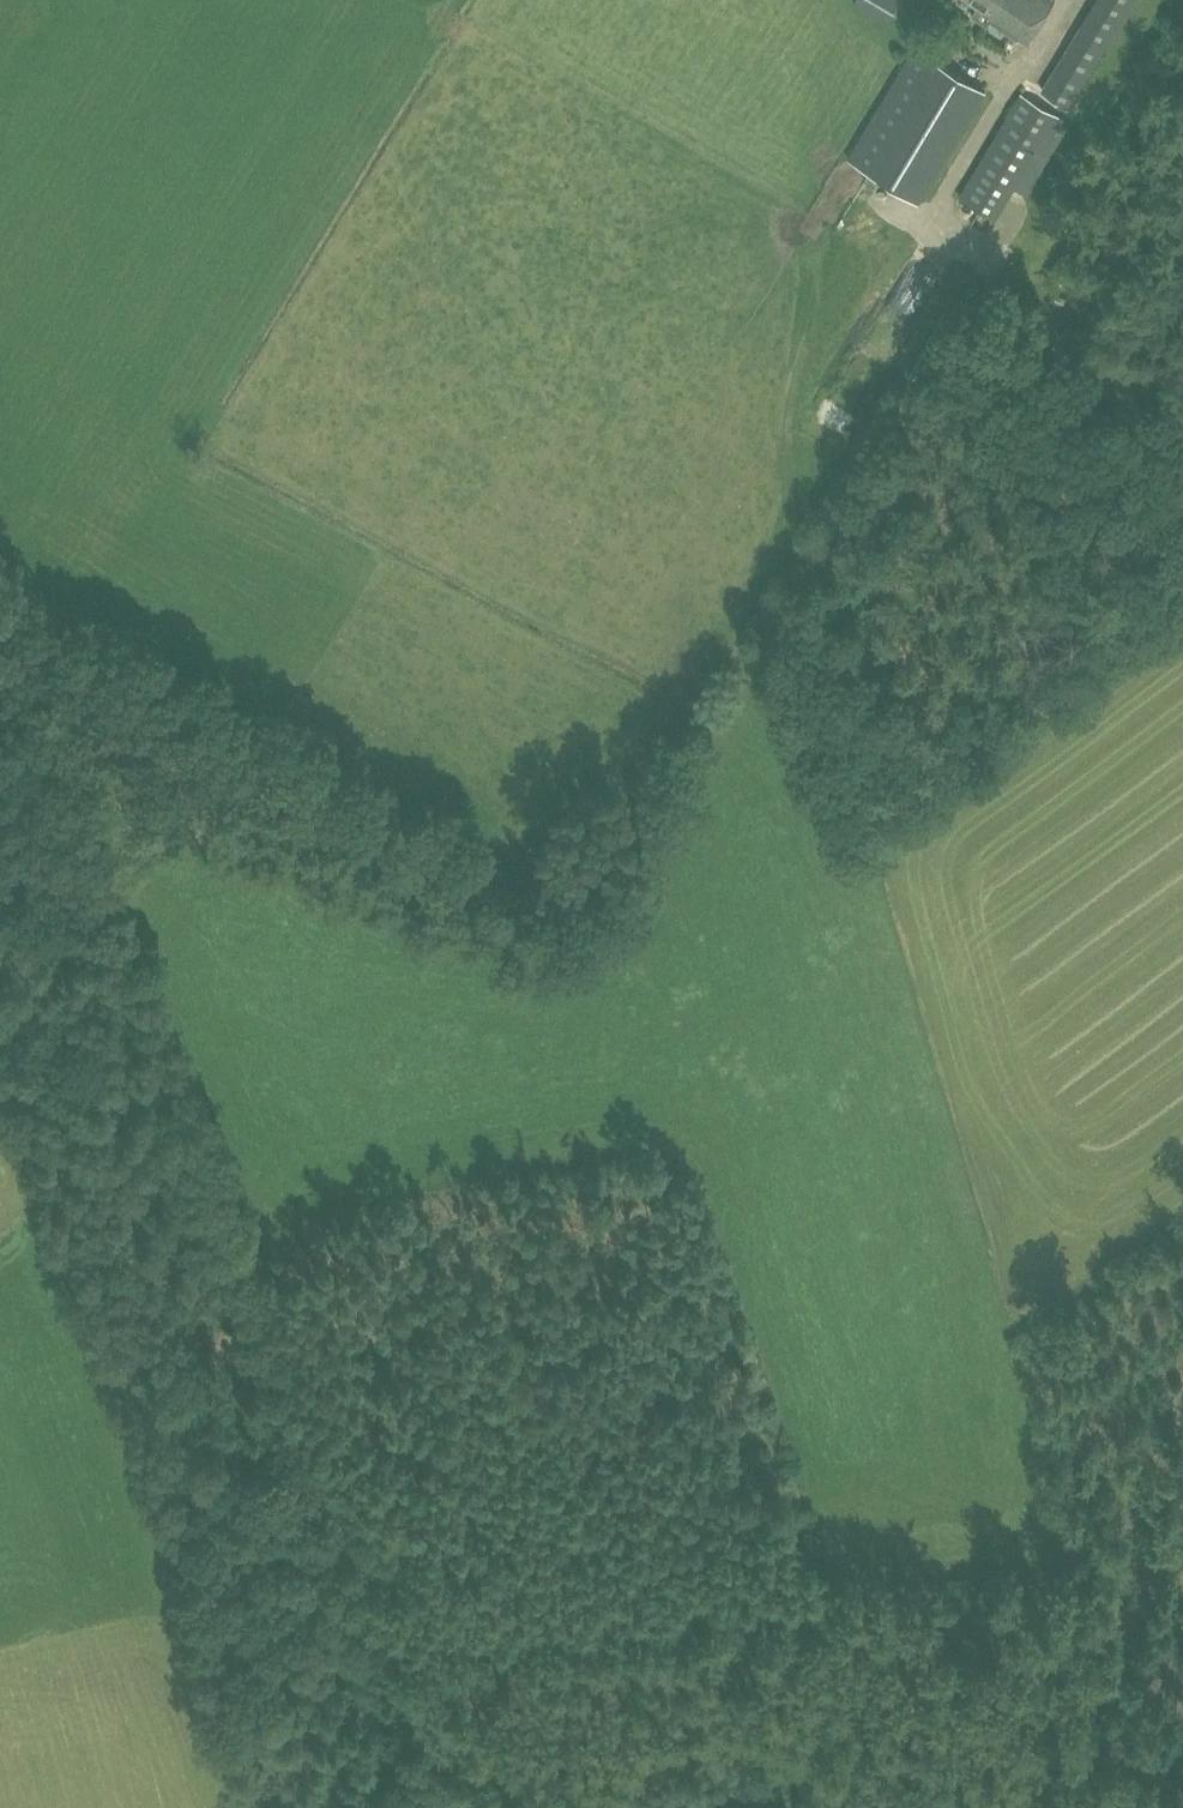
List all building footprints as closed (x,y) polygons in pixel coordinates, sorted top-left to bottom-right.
[(855,2),(888,24),(903,0),(856,0),(855,2)] [(978,6),(972,14),(988,25),(992,19),(1026,43),(1055,0),(970,0),(978,6)] [(1042,89),(1069,105),(1080,112),(1138,18),(1130,13),(1137,0),(1097,0),(1042,89)] [(1003,34),(996,47),(1015,58),(1022,45),(1003,34)] [(919,200),(985,89),(915,47),(849,158),(919,200)] [(1022,93),(960,196),(979,207),(982,209),(996,217),(1014,186),(1015,185),(1026,192),(1074,118),(1064,111),(1061,116),(1057,114),(1022,93)]
